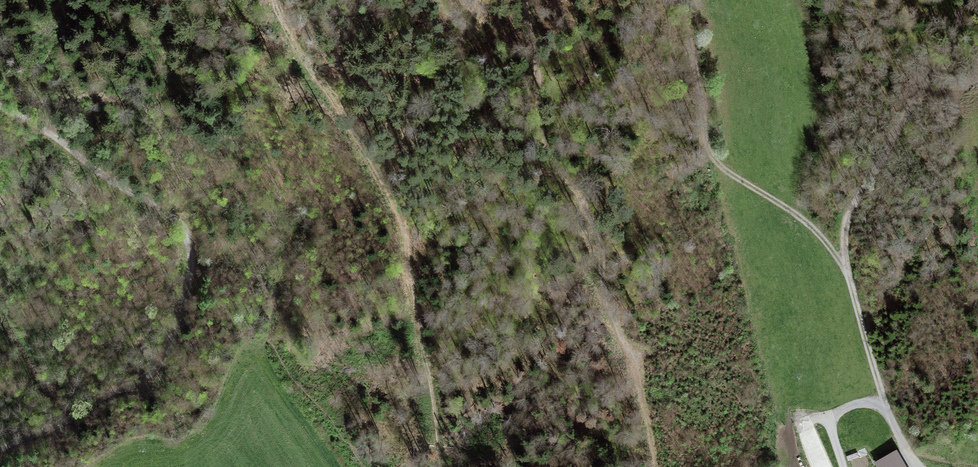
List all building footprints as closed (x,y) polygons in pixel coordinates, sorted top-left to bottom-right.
[(876,463),(879,466),(906,466),(896,451),(876,463)]
